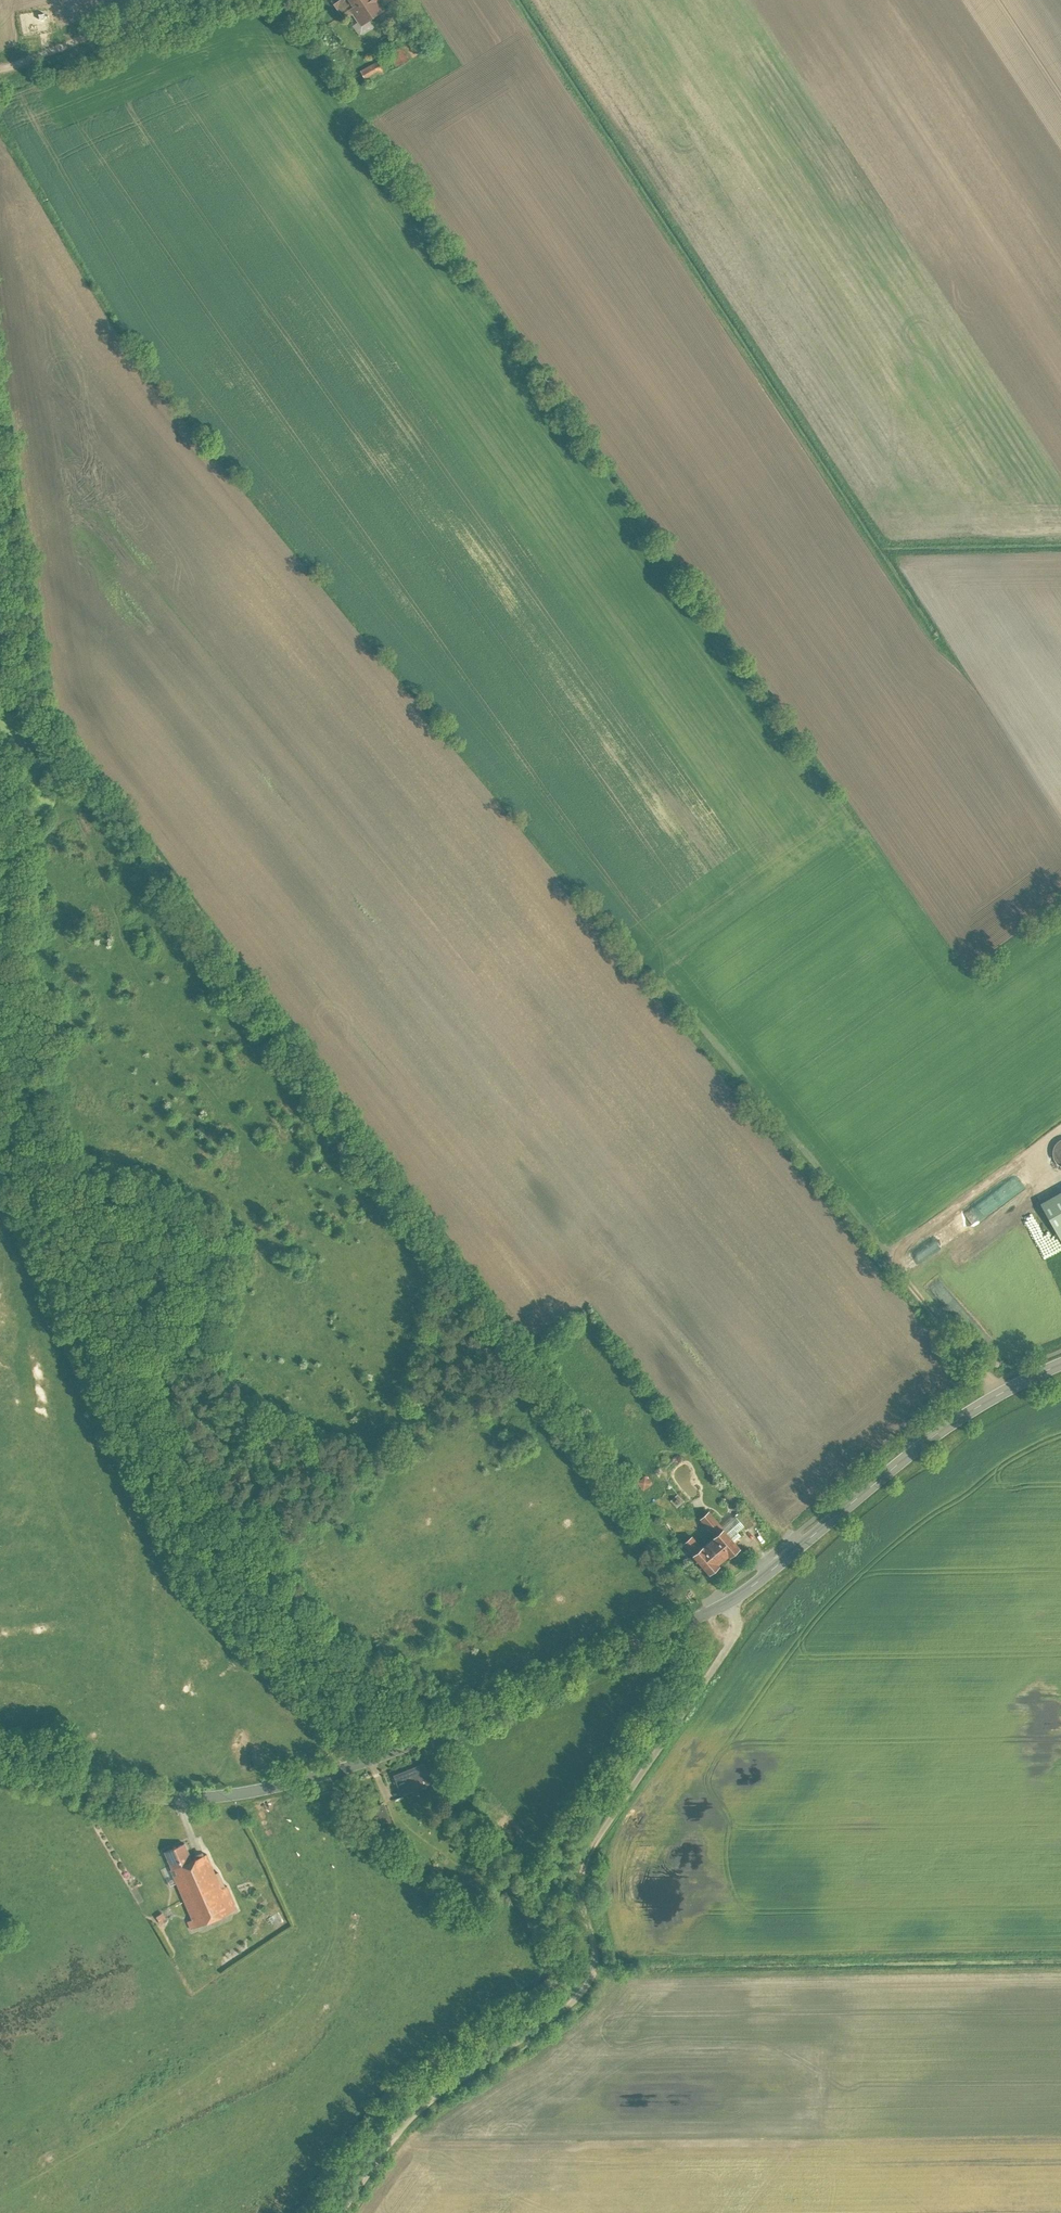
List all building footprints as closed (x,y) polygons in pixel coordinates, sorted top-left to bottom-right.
[(383,0),(349,0),(336,10),(359,36),(392,12),(383,0)] [(411,33),(389,49),(403,68),(425,51),(411,33)] [(365,71),(372,82),(390,70),(383,60),(365,71)] [(1045,1203),(1060,1233),(1060,1194),(1045,1203)] [(957,1226),(955,1223),(926,1244),(931,1252),(967,1227),(963,1221),(957,1226)] [(642,1492),(652,1482),(645,1475),(635,1484),(642,1492)] [(694,1537),(688,1543),(714,1574),(746,1547),(736,1535),(747,1527),(738,1516),(725,1527),(711,1512),(702,1520),(718,1539),(705,1550),(694,1537)] [(431,1782),(428,1775),(427,1776),(425,1771),(418,1774),(416,1768),(403,1773),(407,1784),(399,1787),(402,1794),(431,1782)] [(367,1814),(372,1828),(390,1821),(385,1807),(367,1814)] [(172,1869),(171,1869),(192,1919),(188,1921),(191,1929),(237,1909),(227,1886),(221,1888),(207,1854),(192,1860),(185,1843),(165,1852),(172,1869)] [(159,1926),(167,1920),(161,1912),(153,1918),(159,1926)]
